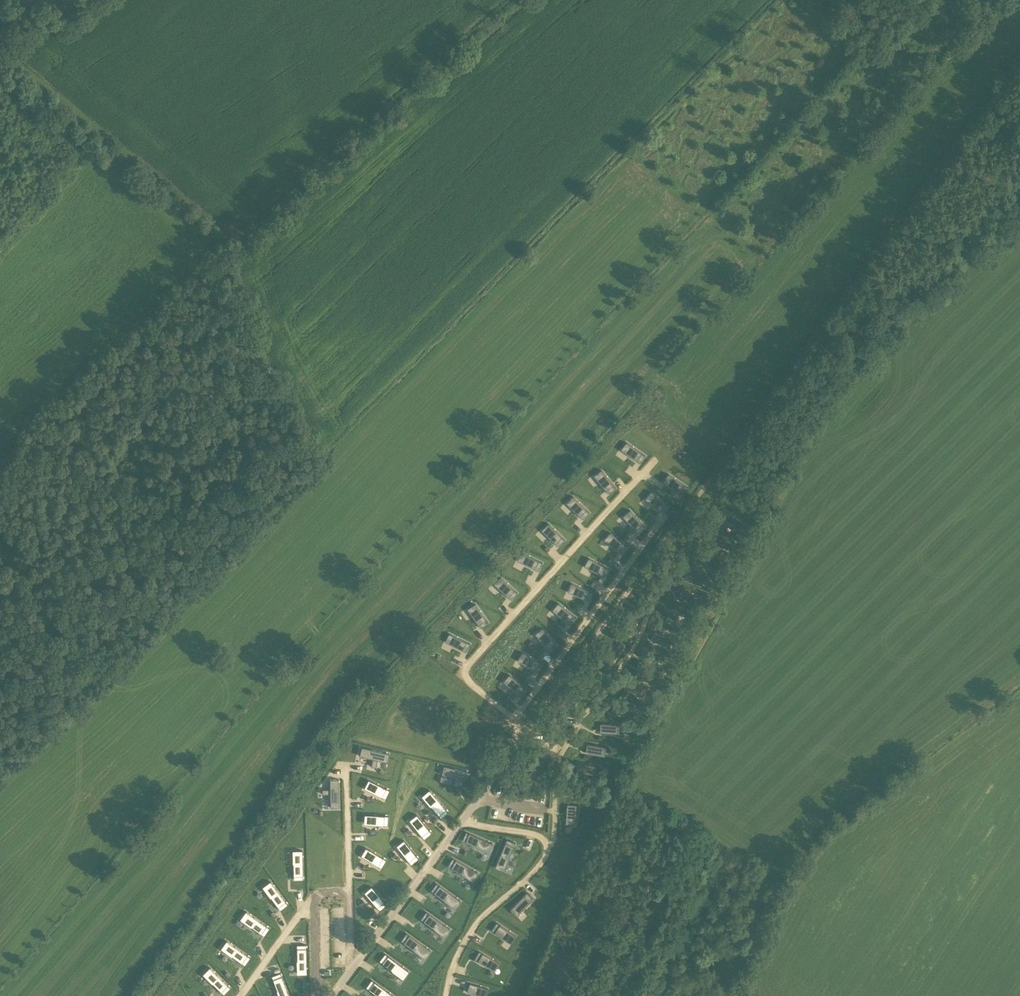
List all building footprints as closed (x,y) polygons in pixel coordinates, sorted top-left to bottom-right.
[(630,444),(625,452),(637,460),(640,463),(645,455),(642,453),(630,444)] [(604,473),(597,478),(606,490),(609,493),(616,488),(614,484),(604,473)] [(672,476),(667,483),(680,492),(683,494),(688,487),(685,484),(672,476)] [(655,493),(649,500),(661,510),(662,511),(664,513),(669,506),(666,503),(655,493)] [(576,499),(569,505),(580,516),(583,519),(589,512),(587,509),(576,499)] [(721,505),(716,512),(739,529),(743,524),(744,522),(743,521),(721,505)] [(633,512),(626,519),(636,530),(639,533),(646,526),(643,523),(633,512)] [(551,526),(545,532),(556,543),(558,546),(565,539),(562,537),(551,526)] [(717,530),(711,538),(724,546),(729,539),(717,530)] [(614,534),(608,541),(619,551),(623,553),(628,546),(625,544),(614,534)] [(525,553),(521,561),(534,568),(538,570),(542,562),(538,560),(525,553)] [(701,553),(698,561),(712,566),(715,558),(701,553)] [(593,559),(588,567),(602,574),(605,576),(610,568),(606,566),(593,559)] [(691,568),(685,576),(698,585),(703,577),(691,568)] [(504,579),(497,586),(508,596),(511,599),(518,592),(515,590),(504,579)] [(575,584),(572,593),(586,599),(589,600),(593,592),(589,590),(575,584)] [(682,588),(678,596),(691,603),(695,595),(682,588)] [(562,605),(556,612),(568,622),(571,624),(576,617),(573,614),(562,605)] [(478,607),(470,612),(479,624),(487,619),(478,607)] [(633,607),(627,625),(635,628),(642,610),(633,607)] [(669,611),(664,619),(676,627),(681,620),(669,611)] [(653,631),(651,639),(665,644),(668,635),(656,631),(654,630),(653,631)] [(545,631),(538,636),(548,648),(550,651),(557,645),(555,642),(545,631)] [(608,633),(604,652),(613,654),(617,635),(608,633)] [(453,635),(449,643),(463,650),(466,651),(470,643),(467,641),(453,635)] [(526,654),(522,661),(534,669),(538,671),(542,664),(539,662),(526,654)] [(640,659),(636,667),(650,674),(654,666),(640,659)] [(513,677),(507,684),(519,693),(522,696),(527,689),(524,686),(513,677)] [(630,677),(626,686),(639,692),(643,684),(630,677)] [(583,679),(571,693),(577,700),(590,685),(583,679)] [(613,702),(612,711),(627,714),(628,705),(613,702)] [(601,722),(600,732),(616,732),(616,726),(616,723),(608,723),(601,722)] [(587,743),(586,752),(600,755),(602,746),(587,743)] [(367,745),(365,755),(396,762),(398,752),(367,745)] [(538,748),(523,767),(536,777),(551,759),(554,756),(540,745),(538,748)] [(577,763),(577,773),(592,774),(592,764),(577,763)] [(444,766),(442,774),(455,777),(453,785),(458,786),(459,778),(468,780),(470,772),(444,766)] [(372,781),(368,789),(381,796),(386,788),(372,781)] [(340,785),(330,786),(331,811),(341,810),(340,785)] [(436,796),(429,802),(439,813),(446,807),(436,796)] [(569,804),(569,819),(578,819),(578,804),(569,804)] [(369,814),(368,823),(383,824),(384,815),(369,814)] [(419,817),(412,823),(421,835),(428,829),(419,817)] [(431,832),(428,829),(421,835),(424,838),(431,832)] [(465,831),(462,840),(465,841),(477,846),(488,851),(492,842),(469,832),(465,831)] [(506,842),(496,865),(505,869),(510,857),(509,857),(514,845),(515,842),(507,839),(506,842)] [(406,843),(399,849),(408,860),(415,855),(406,843)] [(369,849),(364,857),(377,865),(382,857),(369,849)] [(292,850),(292,863),(293,863),(293,875),(293,879),(302,879),(302,875),(302,850),(292,850)] [(415,855),(408,860),(410,864),(418,858),(415,855)] [(382,857),(377,865),(381,867),(385,859),(382,857)] [(452,857),(447,866),(450,867),(462,873),(461,874),(473,880),(477,871),(455,859),(452,857)] [(270,881),(262,886),(270,897),(271,897),(278,906),(280,909),(287,904),(285,901),(270,881)] [(436,882),(430,890),(433,892),(443,899),(443,900),(454,907),(459,899),(439,884),(436,882)] [(374,889),(367,895),(377,906),(384,900),(374,889)] [(524,895),(514,906),(520,912),(531,901),(533,898),(527,892),(524,895)] [(386,904),(384,901),(377,907),(379,910),(386,904)] [(245,910),(240,918),(250,926),(251,926),(261,933),(264,935),(269,927),(266,925),(245,910)] [(425,911),(420,918),(423,920),(433,928),(443,936),(449,928),(428,913),(425,911)] [(497,922),(492,930),(495,932),(507,940),(512,933),(500,924),(497,922)] [(406,932),(400,940),(403,942),(414,949),(413,950),(424,957),(429,949),(409,934),(406,932)] [(226,940),(220,948),(231,956),(232,955),(241,962),(244,964),(250,957),(247,954),(226,940)] [(297,959),(296,959),(297,972),(306,972),(306,947),(306,944),(296,944),(297,947),(297,959)] [(478,951),(474,959),(477,960),(490,968),(495,960),(482,953),(478,951)] [(384,953),(379,960),(382,962),(391,969),(391,970),(401,978),(407,970),(387,955),(384,953)] [(209,966),(202,973),(212,983),(212,982),(221,991),(223,993),(230,987),(227,984),(209,966)] [(271,975),(273,978),(277,990),(276,990),(279,995),(289,995),(281,975),(280,972),(271,975)] [(365,986),(368,988),(378,995),(394,995),(373,981),(371,979),(365,986)] [(469,982),(467,991),(481,995),(483,987),(469,982)]
